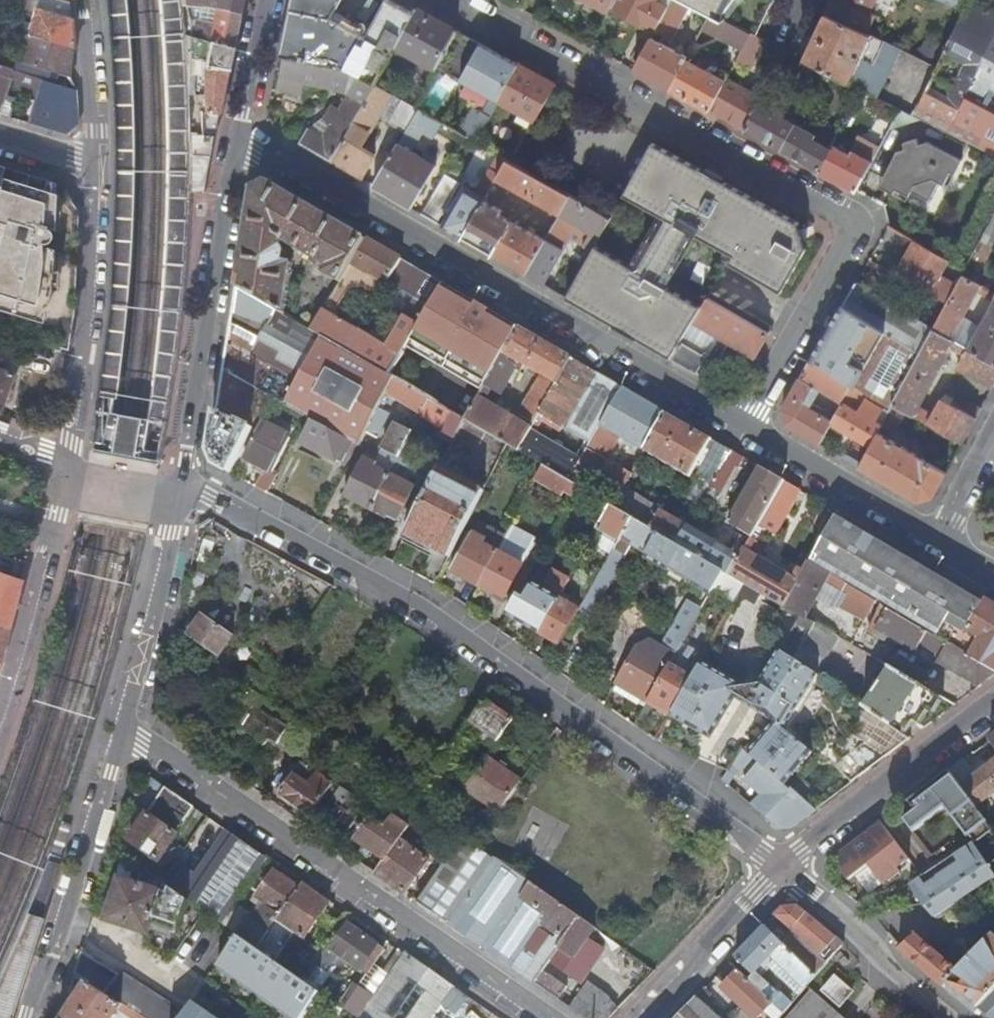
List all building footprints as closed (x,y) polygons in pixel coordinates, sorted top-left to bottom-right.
[(69,4),(56,0),(38,0),(27,34),(71,48),(69,4)] [(110,45),(113,87),(115,127),(115,164),(115,201),(114,214),(112,265),(110,300),(109,319),(101,372),(95,413),(93,453),(100,454),(108,455),(114,412),(119,379),(123,342),(128,289),(132,227),(134,179),(134,136),(132,81),(128,33),(125,0),(107,0),(110,45)] [(162,20),(164,42),(167,94),(168,137),(168,177),(167,211),(166,238),(161,301),(156,354),(147,426),(141,462),(159,465),(173,375),(183,298),(189,225),(191,193),(190,193),(190,139),(187,64),(186,58),(185,36),(183,8),(183,0),(160,0),(162,20)] [(183,8),(204,8),(214,10),(216,0),(183,0),(183,8)] [(239,15),(242,0),(216,0),(214,10),(239,15)] [(279,59),(285,60),(348,73),(374,87),(374,86),(395,48),(416,10),(398,0),(385,0),(366,38),(330,19),(334,0),(291,0),(279,59)] [(607,14),(610,9),(614,0),(582,0),(607,14)] [(610,9),(646,29),(648,26),(656,30),(672,0),(614,0),(610,9)] [(689,1),(686,0),(672,0),(656,30),(655,32),(663,36),(666,29),(673,32),(681,16),(686,6),(689,1)] [(689,1),(699,7),(710,12),(750,33),(756,36),(773,0),(686,0),(689,1)] [(866,34),(874,16),(868,13),(875,0),(832,0),(825,16),(866,34)] [(963,12),(966,6),(969,0),(936,0),(963,12)] [(691,9),(686,6),(681,16),(686,18),(691,9)] [(966,6),(963,12),(937,66),(913,117),(918,119),(993,158),(993,21),(966,6)] [(207,42),(232,49),(239,15),(214,10),(204,8),(201,20),(211,22),(207,42)] [(436,67),(456,31),(416,10),(395,48),(435,69),(436,67)] [(742,49),(750,33),(710,12),(702,28),(742,49)] [(24,33),(26,27),(21,25),(21,23),(0,16),(0,26),(24,33)] [(848,84),(871,36),(866,34),(825,16),(804,61),(823,71),(848,84)] [(519,65),(456,31),(436,67),(490,97),(481,113),(472,107),(458,133),(465,137),(466,137),(476,142),(499,101),(519,65)] [(759,37),(756,36),(750,33),(742,49),(735,62),(750,69),(765,40),(759,37)] [(71,48),(27,34),(19,63),(69,78),(71,48)] [(202,134),(214,136),(232,49),(207,42),(185,36),(186,58),(197,60),(203,61),(203,76),(197,77),(197,92),(203,92),(203,112),(201,112),(202,134)] [(862,90),(877,98),(900,50),(871,36),(848,84),(862,90)] [(634,72),(669,91),(684,62),(686,58),(665,46),(668,42),(662,39),(660,43),(651,39),(634,72)] [(186,58),(187,64),(196,67),(197,60),(186,58)] [(299,144),(330,162),(374,87),(348,73),(285,60),(279,89),(303,94),(304,84),(317,86),(318,85),(348,94),(338,111),(332,108),(325,120),(331,124),(323,138),(307,129),(299,144)] [(669,91),(709,113),(726,79),(728,75),(720,70),(715,79),(684,62),(669,91)] [(534,120),(554,85),(519,65),(499,101),(534,120)] [(9,69),(0,67),(0,96),(9,69)] [(77,125),(74,90),(17,72),(15,79),(21,80),(19,85),(37,90),(27,123),(64,135),(77,125)] [(727,122),(744,132),(756,110),(762,98),(726,79),(709,113),(727,122)] [(330,162),(360,179),(374,155),(361,147),(377,118),(390,95),(374,86),(374,87),(330,162)] [(388,124),(402,102),(390,95),(377,118),(388,124)] [(406,131),(418,111),(413,108),(402,102),(388,124),(404,133),(406,131)] [(889,128),(918,119),(913,117),(898,109),(889,128)] [(744,132),(781,151),(795,125),(775,114),(772,118),(756,110),(744,132)] [(439,122),(418,111),(406,131),(427,144),(439,122)] [(323,119),(307,129),(323,138),(331,124),(325,120),(323,119)] [(781,151),(818,171),(830,149),(813,140),(815,135),(814,135),(795,125),(781,151)] [(813,140),(830,149),(832,145),(837,136),(819,127),(814,135),(815,135),(813,140)] [(896,151),(882,177),(896,184),(893,189),(907,197),(910,191),(928,201),(937,183),(942,186),(949,173),(954,175),(961,160),(926,142),(918,144),(915,138),(902,142),(904,149),(896,151)] [(190,193),(191,193),(202,194),(213,140),(190,139),(190,193)] [(871,161),(876,152),(856,141),(851,150),(871,161)] [(733,256),(763,203),(650,142),(621,195),(657,215),(696,237),(732,256),(732,255),(733,256)] [(390,197),(411,209),(435,167),(398,145),(374,187),(390,197)] [(818,171),(856,191),(871,161),(851,150),(849,154),(832,145),(830,149),(818,171)] [(496,177),(506,160),(498,156),(488,172),(496,177)] [(570,195),(510,161),(507,159),(506,160),(496,177),(461,238),(474,246),(524,275),(544,240),(500,215),(502,210),(489,202),(492,201),(501,187),(500,182),(559,215),(570,195)] [(462,174),(449,166),(421,215),(436,224),(459,183),(457,182),(462,174)] [(461,238),(496,177),(488,172),(476,193),(465,187),(442,227),(461,238)] [(35,322),(29,340),(65,351),(71,308),(75,210),(55,182),(27,173),(24,184),(0,177),(0,312),(35,322)] [(896,184),(882,177),(877,187),(890,194),(893,189),(896,184)] [(252,190),(236,289),(283,316),(292,261),(285,259),(285,252),(283,248),(283,245),(299,254),(300,252),(327,268),(324,274),(339,283),(365,240),(266,182),(252,190)] [(592,251),(595,246),(611,218),(570,195),(559,215),(544,240),(524,275),(541,285),(569,237),(561,233),(568,222),(588,234),(582,245),(592,251)] [(796,221),(763,203),(733,256),(785,285),(805,249),(796,221)] [(667,288),(696,237),(657,215),(629,265),(595,246),(592,251),(565,298),(610,324),(672,360),(682,343),(693,323),(702,308),(667,288)] [(964,270),(961,276),(993,295),(993,288),(979,280),(987,264),(982,261),(985,254),(988,254),(992,247),(993,248),(993,216),(964,270)] [(929,294),(948,260),(916,242),(915,243),(888,226),(879,241),(907,257),(897,275),(929,294)] [(400,261),(365,240),(339,283),(311,332),(345,352),(358,331),(386,284),(400,261)] [(785,285),(733,256),(729,264),(781,292),(785,285)] [(869,259),(866,264),(872,268),(875,263),(869,259)] [(407,264),(400,261),(386,284),(394,288),(407,264)] [(358,331),(345,352),(388,377),(405,348),(411,338),(442,285),(407,264),(394,288),(414,301),(389,343),(388,349),(358,331)] [(961,276),(964,270),(960,267),(956,274),(961,276)] [(952,293),(959,280),(949,275),(943,288),(952,293)] [(931,331),(965,348),(993,364),(993,295),(961,276),(959,280),(952,293),(946,303),(942,310),(931,331)] [(518,329),(442,285),(411,338),(487,383),(518,329)] [(922,347),(931,331),(854,285),(840,308),(885,334),(918,354),(922,347)] [(263,395),(268,398),(306,418),(312,422),(352,443),(359,447),(365,434),(375,415),(385,395),(393,380),(388,377),(345,352),(311,332),(283,316),(236,289),(234,304),(223,373),(263,395)] [(726,310),(707,299),(702,308),(693,323),(699,327),(719,338),(715,345),(723,350),(728,343),(754,358),(769,333),(749,322),(748,322),(734,315),(735,314),(727,309),(726,310)] [(851,383),(855,386),(863,371),(849,363),(859,344),(874,353),(885,334),(840,308),(827,331),(811,359),(851,383)] [(699,327),(693,323),(682,343),(706,357),(714,345),(695,334),(699,327)] [(464,421),(507,445),(517,451),(530,429),(499,411),(493,407),(483,402),(488,395),(492,397),(494,394),(499,397),(508,381),(518,363),(524,367),(540,376),(518,416),(532,424),(570,359),(518,329),(487,383),(481,392),(464,421)] [(961,356),(965,348),(931,331),(922,347),(918,354),(891,404),(962,442),(976,417),(962,409),(959,411),(939,401),(935,408),(927,413),(918,408),(950,350),(961,356)] [(890,406),(891,404),(918,354),(885,334),(874,353),(859,344),(849,363),(863,371),(855,386),(890,406)] [(487,383),(411,338),(405,348),(481,392),(487,383)] [(706,357),(682,343),(672,360),(696,374),(706,357)] [(993,384),(993,364),(965,348),(961,356),(963,357),(957,368),(992,387),(993,384)] [(594,373),(570,359),(532,424),(530,429),(517,451),(543,466),(569,481),(581,459),(534,433),(541,422),(559,432),(561,429),(593,374),(594,373)] [(851,383),(811,359),(781,410),(784,425),(819,445),(831,423),(842,403),(840,402),(843,396),(851,383)] [(513,384),(524,367),(518,363),(508,381),(513,384)] [(0,370),(0,407),(12,374),(0,370)] [(223,373),(216,412),(247,427),(263,395),(223,373)] [(590,445),(621,390),(593,374),(561,429),(590,445)] [(385,395),(420,415),(428,400),(393,380),(385,395)] [(631,443),(643,450),(665,414),(622,389),(621,390),(590,445),(588,447),(586,451),(581,459),(569,481),(580,488),(587,491),(605,459),(601,455),(614,433),(625,440),(623,444),(628,447),(631,443)] [(220,470),(229,475),(268,398),(263,395),(247,427),(216,412),(211,447),(220,470)] [(845,460),(857,467),(867,448),(869,447),(877,433),(881,425),(880,424),(876,421),(882,410),(864,399),(857,411),(846,404),(848,399),(843,396),(840,402),(842,403),(831,423),(857,438),(845,460)] [(959,411),(962,409),(941,398),(939,401),(959,411)] [(428,400),(420,415),(449,430),(444,439),(452,443),(463,420),(428,400)] [(493,407),(499,411),(503,403),(497,400),(493,407)] [(687,477),(698,458),(709,439),(665,414),(643,450),(687,477)] [(375,415),(365,434),(377,440),(387,420),(375,415)] [(121,460),(133,462),(139,424),(138,424),(120,421),(116,420),(110,458),(121,460)] [(344,497),(372,511),(398,458),(412,432),(402,428),(404,424),(399,421),(383,451),(375,446),(367,460),(364,458),(344,497)] [(352,443),(312,422),(300,443),(334,462),(341,450),(347,453),(352,443)] [(290,439),(260,425),(243,458),(264,469),(273,473),(290,439)] [(932,498),(946,472),(877,433),(869,447),(867,448),(857,467),(916,501),(932,498)] [(704,461),(715,442),(709,439),(698,458),(704,461)] [(718,469),(729,451),(717,443),(706,462),(718,469)] [(633,468),(639,458),(631,453),(625,463),(633,468)] [(398,458),(372,511),(388,519),(390,516),(399,521),(419,482),(409,476),(414,466),(398,458)] [(614,463),(596,496),(612,505),(622,488),(630,473),(614,463)] [(574,499),(580,488),(569,481),(543,466),(535,480),(561,495),(563,492),(574,499)] [(782,481),(760,468),(727,524),(728,525),(729,524),(750,536),(756,527),(768,506),(782,481)] [(273,473),(264,469),(254,488),(267,495),(277,475),(273,473)] [(405,535),(449,558),(483,491),(438,469),(405,535)] [(632,517),(658,532),(723,570),(729,573),(738,557),(731,553),(622,488),(612,505),(632,517)] [(706,494),(701,491),(687,514),(692,518),(706,494)] [(615,546),(632,517),(612,505),(603,520),(595,534),(615,546)] [(768,506),(756,527),(764,531),(773,536),(785,515),(768,506)] [(833,517),(835,512),(824,506),(810,529),(823,536),(833,517)] [(630,546),(645,554),(658,532),(632,517),(615,546),(607,561),(579,610),(589,617),(630,546)] [(876,601),(881,605),(936,637),(950,615),(969,625),(982,604),(833,517),(823,536),(810,559),(808,562),(876,601)] [(497,552),(479,586),(496,595),(501,588),(510,593),(518,597),(519,596),(518,595),(526,581),(530,574),(521,569),(522,566),(521,566),(537,539),(511,526),(506,536),(497,552)] [(756,527),(750,536),(746,544),(738,557),(729,573),(728,575),(743,584),(784,607),(802,573),(797,570),(794,574),(787,569),(783,575),(748,555),(752,548),(756,550),(759,546),(757,544),(764,531),(756,527)] [(658,532),(645,554),(711,591),(715,585),(723,570),(658,532)] [(497,552),(492,550),(483,545),(485,541),(481,539),(476,536),(472,534),(452,572),(479,586),(497,552)] [(586,550),(607,561),(615,546),(595,534),(586,550)] [(738,557),(746,544),(739,540),(731,553),(738,557)] [(802,573),(808,562),(810,559),(804,556),(797,570),(802,573)] [(869,614),(876,601),(808,562),(802,573),(784,607),(805,618),(823,584),(842,594),(839,598),(869,614)] [(723,570),(715,585),(736,597),(743,584),(728,575),(729,573),(723,570)] [(507,616),(537,634),(558,599),(561,594),(569,580),(553,571),(542,590),(532,584),(523,598),(519,596),(518,597),(507,616)] [(0,574),(0,625),(7,627),(19,581),(0,574)] [(526,581),(518,595),(519,596),(523,598),(532,584),(526,581)] [(510,593),(501,588),(496,595),(495,597),(504,603),(506,600),(510,593)] [(644,708),(647,703),(668,665),(681,644),(707,598),(700,593),(694,604),(687,601),(661,646),(648,639),(635,645),(613,683),(621,688),(641,700),(638,705),(644,708)] [(561,594),(558,599),(573,607),(576,602),(561,594)] [(858,636),(869,614),(839,598),(825,621),(858,636)] [(553,642),(558,646),(579,610),(573,607),(558,599),(537,634),(553,642)] [(993,671),(993,604),(984,599),(982,604),(969,625),(965,631),(967,632),(976,637),(977,641),(968,655),(993,671)] [(979,687),(993,676),(993,671),(968,655),(955,648),(936,637),(881,605),(877,613),(878,614),(867,632),(887,643),(891,637),(915,651),(919,645),(939,657),(936,663),(979,687)] [(219,655),(234,635),(205,615),(190,636),(219,655)] [(794,659),(816,674),(816,675),(838,638),(814,624),(794,659)] [(668,665),(690,677),(699,661),(702,656),(681,644),(668,665)] [(690,677),(668,716),(686,726),(710,740),(734,700),(761,716),(794,659),(779,650),(760,682),(741,684),(699,661),(690,677)] [(758,763),(784,786),(810,753),(805,749),(810,742),(802,736),(796,741),(784,730),(816,674),(794,659),(761,716),(773,723),(748,754),(758,763)] [(655,708),(668,716),(690,677),(668,665),(647,703),(655,708)] [(862,705),(905,734),(913,720),(919,724),(927,711),(932,714),(941,699),(888,667),(862,705)] [(240,706),(251,689),(220,668),(210,685),(240,706)] [(258,691),(265,681),(249,669),(241,680),(258,691)] [(264,698),(259,695),(251,689),(240,706),(229,721),(259,741),(263,735),(278,744),(288,729),(257,708),(264,698)] [(514,720),(485,700),(472,721),(484,729),(500,741),(514,720)] [(297,751),(311,731),(297,722),(284,742),(297,751)] [(500,741),(484,729),(478,738),(495,749),(500,741)] [(739,769),(748,776),(758,763),(748,754),(742,749),(733,765),(739,769)] [(499,812),(521,781),(489,758),(467,790),(499,812)] [(950,769),(962,785),(977,806),(993,793),(993,761),(987,766),(976,775),(972,770),(964,759),(950,769)] [(983,762),(972,770),(976,775),(987,766),(983,762)] [(789,830),(814,811),(790,790),(787,793),(781,789),(784,786),(758,763),(748,776),(744,780),(761,795),(752,807),(779,830),(789,830)] [(722,782),(728,787),(739,769),(733,765),(728,773),(727,773),(722,782)] [(989,820),(977,806),(962,785),(950,769),(908,800),(916,811),(905,818),(907,820),(915,831),(946,806),(968,836),(970,835),(989,820)] [(314,815),(335,785),(319,774),(310,786),(294,776),(283,793),(314,815)] [(842,774),(838,779),(843,783),(847,778),(842,774)] [(387,784),(383,780),(378,787),(382,791),(387,784)] [(346,834),(366,806),(350,794),(353,788),(349,785),(345,791),(336,785),(317,814),(346,834)] [(158,862),(195,809),(166,788),(130,842),(158,862)] [(433,798),(424,791),(415,804),(421,808),(425,811),(433,798)] [(425,811),(421,808),(417,814),(425,820),(429,814),(425,811)] [(448,855),(461,836),(444,824),(431,815),(429,814),(425,820),(421,826),(440,840),(436,846),(448,855)] [(355,840),(386,861),(399,841),(405,832),(389,822),(385,827),(370,817),(355,840)] [(989,820),(970,835),(976,843),(993,829),(993,827),(989,820)] [(61,822),(54,843),(40,877),(15,938),(0,970),(0,1017),(10,1017),(32,949),(61,855),(71,825),(61,822)] [(883,885),(900,872),(897,868),(908,860),(875,825),(836,854),(835,870),(849,880),(868,865),(883,885)] [(224,925),(268,859),(226,830),(193,878),(181,870),(169,887),(189,901),(213,918),(224,925)] [(494,858),(476,846),(463,837),(439,871),(471,893),(494,858)] [(386,861),(377,874),(406,894),(429,861),(399,841),(386,861)] [(910,884),(918,896),(917,896),(922,904),(921,904),(935,919),(993,881),(993,862),(990,865),(972,842),(910,884)] [(587,940),(595,928),(494,858),(471,893),(439,871),(417,902),(506,963),(559,1000),(568,987),(559,981),(564,974),(585,972),(598,953),(587,940)] [(257,896),(283,914),(300,888),(275,871),(257,896)] [(169,887),(166,886),(164,893),(120,878),(106,921),(149,935),(152,927),(177,936),(189,901),(169,887)] [(305,939),(331,902),(303,883),(300,888),(283,914),(274,926),(279,930),(283,925),(305,939)] [(817,975),(834,956),(844,944),(798,905),(782,908),(775,915),(795,932),(784,944),(817,975)] [(774,925),(769,921),(765,926),(770,930),(774,925)] [(330,950),(325,947),(318,957),(317,959),(326,965),(334,953),(360,971),(363,968),(368,970),(377,957),(373,953),(378,946),(347,924),(330,950)] [(800,994),(817,975),(784,944),(770,930),(765,926),(736,956),(754,974),(749,980),(784,1013),(793,1003),(783,994),(776,991),(758,972),(770,959),(779,967),(776,970),(800,994)] [(972,1011),(993,990),(993,935),(992,932),(957,969),(915,934),(898,948),(972,1011)] [(259,949),(239,936),(218,966),(294,1017),(304,1017),(321,993),(303,980),(284,967),(276,961),(259,949)] [(283,950),(266,938),(259,949),(276,961),(283,950)] [(317,959),(318,957),(300,945),(284,967),(303,980),(317,959)] [(394,969),(403,953),(390,946),(381,963),(394,969)] [(834,956),(844,966),(849,961),(840,951),(834,956)] [(75,975),(89,983),(108,995),(120,976),(82,952),(75,975)] [(454,988),(405,954),(374,999),(361,1017),(434,1017),(454,988)] [(731,962),(717,977),(726,985),(740,970),(731,962)] [(731,1017),(780,1017),(784,1013),(749,980),(740,970),(726,985),(724,987),(743,1005),(731,1017)] [(120,976),(108,995),(122,1004),(139,1015),(143,1017),(182,1017),(186,1012),(123,971),(120,976)] [(840,1006),(853,992),(835,976),(823,991),(840,1006)] [(65,1017),(114,1017),(118,1012),(122,1004),(108,995),(89,983),(65,1017)] [(616,1011),(608,998),(586,983),(570,1007),(585,1017),(609,1017),(616,1011)] [(374,999),(356,987),(342,1008),(357,1017),(361,1017),(374,999)] [(811,990),(787,1017),(843,1017),(811,990)] [(972,1011),(978,1016),(982,1012),(989,1017),(993,1017),(993,990),(972,1011)] [(710,1000),(702,993),(698,997),(706,1004),(710,1000)] [(698,997),(678,1017),(721,1017),(706,1004),(698,997)] [(186,1012),(182,1017),(215,1017),(192,1003),(186,1012)] [(122,1004),(118,1012),(128,1017),(137,1017),(139,1015),(122,1004)]
